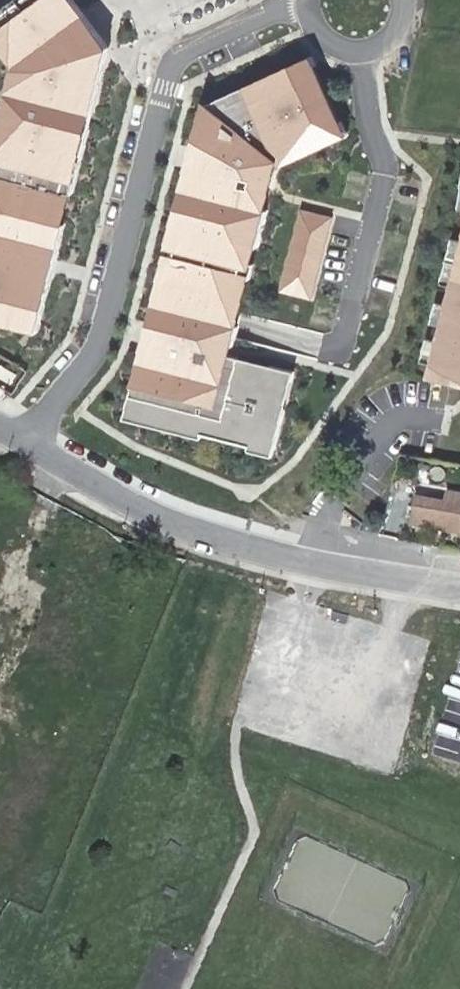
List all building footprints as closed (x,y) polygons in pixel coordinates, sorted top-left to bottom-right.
[(0,12),(0,45),(16,67),(0,132),(0,320),(49,332),(125,43),(87,0),(15,0),(0,12)] [(208,105),(131,418),(281,460),(301,373),(244,358),(296,166),(360,135),(324,56),(208,105)] [(335,217),(302,208),(282,292),(315,301),(335,217)] [(426,380),(459,388),(459,250),(426,380)] [(459,532),(459,488),(453,487),(452,497),(420,492),(416,526),(459,532)]
